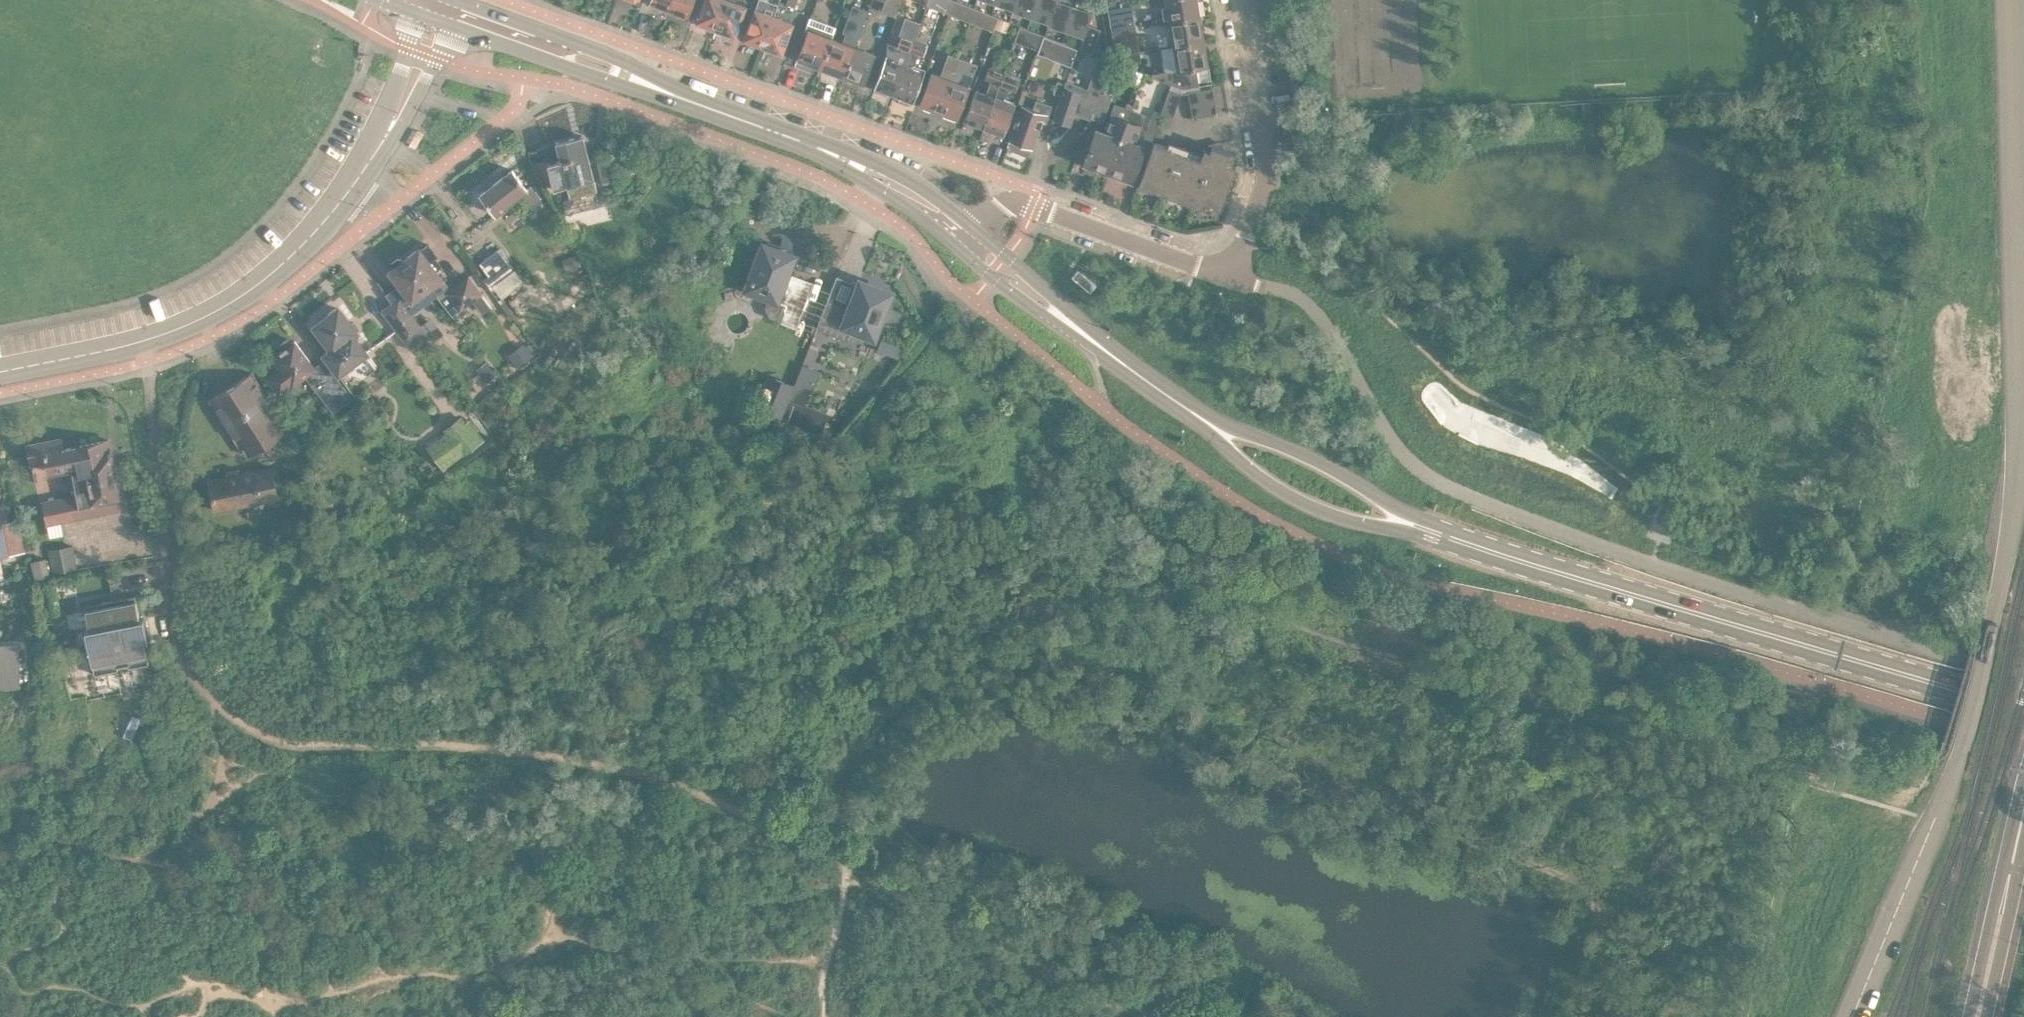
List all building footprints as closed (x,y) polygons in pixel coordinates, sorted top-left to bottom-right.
[(666,9),(667,10),(671,0),(650,0),(649,3),(657,6),(657,8),(663,11),(666,9)] [(667,10),(670,11),(671,13),(677,16),(679,14),(687,17),(693,0),(671,0),(667,10)] [(713,27),(715,28),(725,0),(704,0),(696,21),(704,24),(703,25),(713,29),(713,27)] [(733,0),(725,0),(715,28),(717,28),(716,30),(725,33),(726,32),(734,35),(746,0),(735,0),(735,1),(733,0)] [(901,0),(884,0),(883,0),(879,11),(895,17),(901,0)] [(948,13),(953,1),(952,0),(927,0),(925,4),(948,13)] [(994,4),(1012,10),(1015,0),(995,0),(994,4)] [(1011,11),(1029,17),(1035,0),(1015,0),(1012,10),(1011,11)] [(1047,25),(1055,0),(1035,0),(1029,17),(1047,23),(1046,25),(1047,25)] [(1064,31),(1073,5),(1057,0),(1055,0),(1047,25),(1064,31)] [(1110,27),(1134,23),(1130,0),(1106,4),(1110,27)] [(1197,0),(1154,0),(1155,5),(1165,4),(1168,20),(1199,14),(1197,0)] [(953,1),(948,13),(970,21),(970,20),(974,8),(953,1)] [(758,46),(760,44),(762,45),(773,15),(764,11),(766,6),(756,2),(743,38),(751,41),(752,43),(758,46)] [(843,75),(853,46),(866,10),(851,4),(841,31),(845,32),(841,41),(830,37),(820,66),(843,75)] [(1092,12),(1073,5),(1064,31),(1083,37),(1088,24),(1092,12)] [(997,17),(974,8),(970,20),(970,21),(993,29),(997,17)] [(1168,20),(1172,44),(1203,39),(1199,14),(1168,20)] [(792,22),(773,15),(762,45),(763,45),(763,47),(772,51),(773,49),(780,52),(792,22)] [(830,37),(834,26),(809,16),(804,29),(806,30),(796,58),(799,59),(799,60),(808,64),(808,62),(820,66),(830,37)] [(884,92),(885,91),(892,93),(913,38),(919,22),(904,16),(897,34),(900,35),(895,48),(886,45),(885,55),(874,86),(876,87),(877,90),(884,92)] [(1010,22),(998,17),(995,27),(1006,31),(1010,22)] [(1093,43),(1099,28),(1088,24),(1083,37),(1080,49),(1109,60),(1107,48),(1093,43)] [(1020,26),(1014,40),(1037,48),(1042,35),(1020,26)] [(1135,27),(1111,31),(1114,54),(1138,50),(1135,27)] [(1076,48),(1043,34),(1036,51),(1069,64),(1076,48)] [(925,43),(913,38),(892,93),(900,96),(900,98),(906,100),(907,99),(911,100),(923,69),(913,65),(917,53),(921,54),(925,43)] [(1207,64),(1203,39),(1172,44),(1176,69),(1150,73),(1151,75),(1161,79),(1181,87),(1198,84),(1195,67),(1207,64)] [(863,82),(874,53),(853,46),(843,75),(863,82)] [(1140,60),(1138,50),(1114,54),(1115,58),(1128,62),(1140,60)] [(929,108),(930,107),(938,110),(953,68),(957,57),(948,53),(940,75),(930,71),(919,103),(922,104),(922,106),(929,108)] [(953,115),(956,116),(976,64),(957,57),(953,68),(938,110),(945,112),(946,115),(951,117),(953,115)] [(1069,125),(1075,106),(1091,112),(1109,62),(1097,58),(1086,89),(1065,81),(1064,84),(1060,95),(1051,118),(1069,125)] [(976,124),(982,126),(1003,71),(1005,65),(994,60),(991,67),(988,65),(984,77),(990,79),(985,92),(975,88),(964,119),(966,120),(966,122),(975,126),(976,124)] [(1018,77),(1003,71),(982,126),(989,129),(988,131),(1001,135),(1013,102),(1003,98),(1007,86),(1014,88),(1018,77)] [(1056,81),(1052,92),(1060,95),(1064,84),(1056,81)] [(1178,100),(1181,92),(1169,87),(1166,95),(1178,100)] [(1199,89),(1200,97),(1212,95),(1211,87),(1199,89)] [(1100,89),(1091,113),(1103,118),(1111,93),(1100,89)] [(1199,89),(1187,91),(1188,99),(1200,97),(1199,89)] [(1163,103),(1175,108),(1178,100),(1166,95),(1163,103)] [(1214,104),(1212,95),(1200,97),(1202,106),(1214,104)] [(1200,97),(1188,99),(1190,108),(1202,106),(1200,97)] [(1032,108),(1020,104),(1008,138),(1031,146),(1040,119),(1045,121),(1051,104),(1035,99),(1032,108)] [(1589,117),(1588,101),(1580,101),(1581,118),(1589,117)] [(1163,103),(1160,111),(1172,116),(1175,108),(1163,103)] [(1095,128),(1083,162),(1085,163),(1084,165),(1095,169),(1096,167),(1107,171),(1126,120),(1130,109),(1114,104),(1104,131),(1095,128)] [(1203,114),(1215,112),(1214,104),(1202,106),(1203,114)] [(1190,108),(1191,116),(1203,114),(1202,106),(1190,108)] [(1126,120),(1107,171),(1117,175),(1116,177),(1128,181),(1128,179),(1130,180),(1143,145),(1133,142),(1136,135),(1136,136),(1140,125),(1141,125),(1145,114),(1130,109),(1126,120)] [(1153,141),(1160,112),(1153,109),(1143,138),(1152,141),(1153,141)] [(555,142),(559,160),(545,164),(546,165),(547,164),(553,189),(566,186),(568,197),(561,199),(565,213),(599,204),(595,190),(596,190),(582,135),(555,142)] [(1205,160),(1153,141),(1139,178),(1156,184),(1155,189),(1200,206),(1204,195),(1221,201),(1234,164),(1229,162),(1232,153),(1220,148),(1219,141),(1207,143),(1208,151),(1205,160)] [(596,163),(602,186),(613,184),(608,160),(596,163)] [(531,207),(540,199),(529,185),(526,188),(511,168),(479,193),(494,213),(520,193),(531,207)] [(763,243),(746,287),(767,295),(763,306),(768,317),(794,327),(812,281),(811,281),(810,282),(797,277),(798,276),(795,275),(794,277),(785,273),(792,254),(778,248),(779,246),(766,241),(765,244),(763,243)] [(391,302),(381,309),(410,349),(427,336),(410,313),(435,294),(451,315),(481,292),(468,275),(449,288),(436,270),(439,267),(432,257),(436,254),(427,243),(420,249),(418,247),(401,260),(400,258),(396,258),(390,262),(390,266),(391,267),(388,270),(399,284),(385,294),(391,302)] [(474,264),(490,286),(512,268),(497,247),(474,264)] [(574,254),(564,259),(569,270),(579,266),(574,254)] [(1095,283),(1077,268),(1074,271),(1071,275),(1070,276),(1089,291),(1095,283)] [(849,306),(827,298),(815,328),(845,339),(850,327),(872,335),(889,292),(859,280),(849,306)] [(340,311),(338,309),(337,308),(336,307),(335,307),(334,307),(333,307),(332,307),(331,308),(325,313),(326,315),(313,325),(330,348),(323,353),(337,372),(349,364),(355,365),(361,360),(362,354),(365,352),(355,338),(358,336),(355,331),(340,311)] [(271,357),(278,366),(265,376),(279,394),(292,384),(304,375),(332,411),(351,397),(322,359),(313,366),(294,340),(271,357)] [(880,341),(878,349),(899,353),(900,345),(880,341)] [(508,357),(515,366),(530,355),(523,346),(508,357)] [(476,368),(483,376),(491,370),(485,362),(476,368)] [(250,372),(209,398),(240,448),(242,447),(247,454),(285,431),(280,423),(282,422),(250,372)] [(792,385),(772,377),(766,394),(761,392),(754,411),(778,421),(792,385)] [(805,404),(810,391),(797,386),(791,399),(805,404)] [(453,441),(433,455),(442,467),(484,437),(466,412),(444,429),(453,441)] [(61,437),(26,444),(30,462),(45,459),(48,471),(62,468),(63,475),(73,473),(77,494),(41,501),(46,523),(59,520),(119,508),(116,496),(118,495),(107,439),(63,446),(61,437)] [(406,474),(401,465),(386,473),(391,482),(406,474)] [(271,466),(208,479),(215,509),(277,497),(271,466)] [(333,493),(324,500),(330,507),(339,501),(333,493)] [(7,555),(7,554),(23,550),(17,519),(7,521),(3,503),(0,504),(0,556),(7,555)] [(334,510),(325,512),(327,524),(336,522),(334,510)] [(51,571),(73,567),(69,544),(47,547),(51,571)] [(34,579),(48,576),(44,558),(31,560),(34,579)] [(84,628),(93,673),(117,669),(116,666),(127,664),(127,667),(147,663),(143,641),(147,640),(142,616),(138,617),(134,594),(83,605),(88,627),(84,628)] [(18,687),(17,644),(0,644),(0,688),(18,687)]
